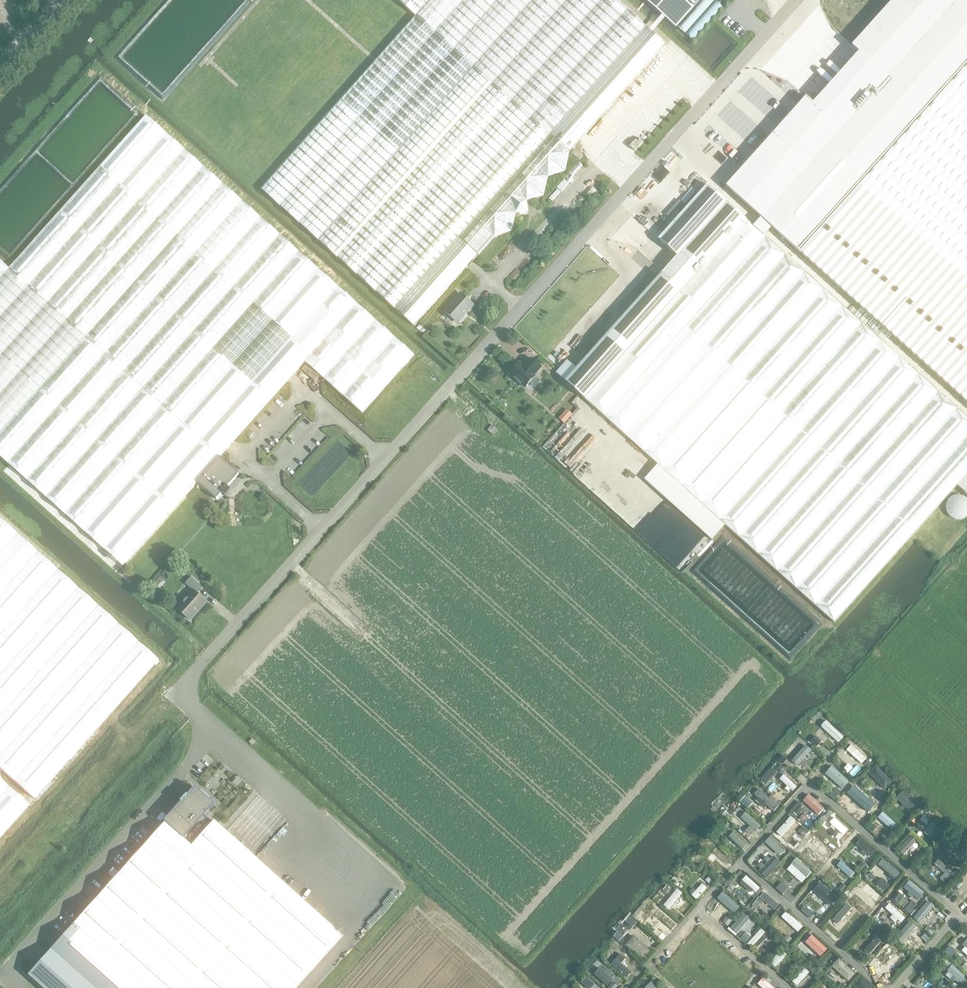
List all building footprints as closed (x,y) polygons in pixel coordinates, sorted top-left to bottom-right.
[(415,15),(343,100),(262,189),(415,327),(478,256),(495,237),(512,231),(516,213),(518,211),(526,202),(527,201),(544,195),(548,177),(565,171),(570,153),(569,153),(653,60),(666,45),(616,0),(399,0),(415,15)] [(677,27),(683,20),(695,7),(688,0),(646,0),(677,27)] [(776,70),(820,106),(863,54),(828,26),(823,32),(818,27),(821,24),(817,21),(815,23),(807,16),(770,63),(773,65),(774,63),(778,66),(776,70)] [(799,251),(966,402),(966,64),(799,251)] [(147,115),(10,269),(0,260),(0,455),(123,566),(197,482),(221,456),(305,361),(363,412),(414,354),(376,320),(357,303),(261,217),(147,115)] [(708,144),(699,153),(707,161),(716,151),(708,144)] [(572,153),(579,160),(583,155),(576,148),(572,153)] [(646,176),(652,182),(666,168),(661,162),(646,176)] [(585,399),(834,622),(834,623),(914,535),(958,484),(966,474),(966,416),(707,185),(659,239),(678,256),(665,271),(683,287),(585,399)] [(568,360),(556,373),(566,381),(570,386),(585,399),(683,287),(665,271),(577,369),(568,360)] [(458,322),(473,306),(461,295),(446,312),(458,322)] [(423,334),(426,331),(420,325),(417,328),(423,334)] [(407,365),(409,368),(418,358),(415,356),(407,365)] [(512,372),(510,374),(526,388),(536,376),(534,375),(542,367),(532,358),(525,367),(519,363),(518,365),(516,364),(511,370),(512,372)] [(302,369),(315,381),(319,376),(306,365),(302,369)] [(567,407),(559,416),(566,422),(574,413),(567,407)] [(492,425),(488,430),(494,435),(498,430),(492,425)] [(221,456),(197,482),(217,499),(222,493),(226,496),(232,489),(228,486),(240,473),(221,456)] [(966,492),(966,474),(958,484),(966,492)] [(0,518),(0,768),(27,792),(35,799),(155,665),(156,666),(159,662),(158,661),(158,660),(159,660),(152,654),(0,518)] [(201,608),(207,602),(198,593),(203,587),(191,577),(185,583),(193,590),(177,608),(190,619),(200,607),(201,608)] [(826,722),(821,728),(838,743),(844,738),(826,722)] [(821,742),(815,737),(810,742),(816,748),(821,742)] [(806,746),(792,762),(798,767),(805,759),(807,761),(810,757),(808,755),(811,751),(806,746)] [(852,746),(847,751),(861,764),(866,759),(852,746)] [(783,755),(778,761),(783,765),(788,760),(783,755)] [(877,764),(870,772),(886,788),(894,780),(877,764)] [(781,765),(777,769),(783,774),(786,770),(781,765)] [(842,789),(849,782),(832,767),(825,775),(842,789)] [(766,784),(777,772),(772,768),(771,769),(761,780),(766,784)] [(797,787),(784,775),(779,780),(787,787),(785,789),(788,792),(790,790),(792,792),(797,787)] [(29,805),(35,799),(27,792),(22,798),(0,779),(0,838),(29,805)] [(855,783),(848,791),(869,811),(877,803),(855,783)] [(342,936),(213,820),(211,822),(204,815),(213,804),(208,799),(209,798),(200,791),(199,792),(193,786),(162,821),(163,821),(154,832),(155,833),(119,873),(113,868),(107,874),(113,879),(60,939),(59,938),(49,948),(50,949),(27,975),(42,987),(296,987),(342,936)] [(842,793),(836,788),(828,797),(835,802),(842,793)] [(769,799),(759,790),(755,795),(759,798),(756,802),(764,809),(766,806),(774,813),(781,805),(777,802),(778,801),(772,796),(769,799)] [(896,799),(911,812),(916,808),(906,800),(910,795),(904,790),(896,799)] [(825,809),(809,795),(803,802),(818,816),(825,809)] [(745,797),(740,802),(748,809),(753,804),(745,797)] [(798,817),(804,809),(800,805),(793,813),(798,817)] [(923,807),(919,811),(925,816),(928,812),(923,807)] [(761,813),(755,809),(752,812),(758,817),(761,813)] [(829,809),(820,820),(824,823),(833,812),(829,809)] [(855,816),(861,820),(865,815),(858,811),(855,816)] [(762,827),(745,813),(741,819),(750,827),(746,832),(749,835),(753,830),(756,833),(762,827)] [(883,813),(878,819),(893,833),(898,827),(883,813)] [(836,816),(830,822),(843,835),(849,829),(836,816)] [(932,823),(924,816),(920,821),(928,828),(932,823)] [(782,838),(796,822),(791,817),(776,833),(782,838)] [(733,827),(728,823),(725,827),(729,831),(733,827)] [(944,834),(932,823),(924,833),(930,839),(933,835),(939,840),(944,834)] [(872,832),(876,828),(872,824),(868,828),(872,832)] [(809,832),(803,826),(796,834),(802,840),(809,832)] [(734,832),(729,838),(742,851),(747,845),(734,832)] [(891,838),(887,834),(881,839),(886,844),(891,838)] [(786,850),(771,836),(765,843),(780,857),(786,850)] [(917,841),(911,837),(898,851),(903,856),(917,841)] [(876,852),(861,839),(856,844),(863,851),(861,853),(866,857),(867,855),(871,858),(876,852)] [(708,856),(713,861),(719,856),(728,865),(733,861),(719,846),(708,856)] [(925,851),(921,847),(917,851),(921,855),(925,851)] [(933,857),(929,853),(923,858),(928,863),(933,857)] [(765,878),(780,863),(774,857),(759,872),(765,878)] [(812,873),(796,859),(786,870),(801,884),(812,873)] [(902,875),(883,859),(878,865),(891,875),(889,878),(893,882),(895,879),(897,881),(902,875)] [(938,861),(934,865),(944,874),(940,879),(944,884),(953,874),(938,861)] [(841,862),(837,867),(850,879),(855,874),(841,862)] [(868,866),(863,862),(858,868),(863,872),(868,866)] [(955,872),(952,876),(956,880),(960,876),(955,872)] [(756,893),(760,888),(746,876),(741,881),(742,882),(741,884),(751,893),(753,891),(756,893)] [(891,886),(882,878),(875,886),(884,893),(891,886)] [(858,891),(873,904),(882,895),(867,881),(858,891)] [(925,893),(910,881),(903,889),(910,894),(908,896),(912,899),(914,897),(918,901),(925,893)] [(788,889),(782,883),(777,889),(783,895),(788,889)] [(820,883),(813,892),(829,905),(836,897),(820,883)] [(696,891),(694,888),(690,892),(693,895),(692,896),(696,900),(707,888),(703,884),(696,891)] [(735,888),(731,884),(726,890),(731,893),(735,888)] [(849,888),(843,884),(838,890),(843,894),(849,888)] [(898,903),(903,896),(898,892),(891,901),(895,904),(897,902),(898,903)] [(734,915),(740,908),(723,893),(717,899),(734,915)] [(779,905),(764,893),(760,898),(759,897),(751,906),(753,907),(751,909),(748,907),(746,909),(753,914),(757,910),(756,910),(761,904),(762,904),(764,902),(774,911),(779,905)] [(848,901),(840,894),(831,905),(836,909),(839,905),(842,908),(848,901)] [(908,902),(903,898),(898,905),(903,909),(908,902)] [(918,905),(912,901),(904,910),(911,916),(915,911),(914,909),(918,905)] [(934,907),(928,902),(914,919),(920,924),(934,907)] [(852,908),(847,904),(832,921),(838,925),(852,908)] [(901,924),(906,919),(889,904),(885,909),(892,916),(890,919),(895,923),(898,921),(901,924)] [(660,907),(654,914),(672,929),(678,921),(660,907)] [(814,914),(805,907),(801,911),(810,919),(814,914)] [(644,909),(638,919),(644,923),(651,913),(644,909)] [(798,933),(803,927),(787,912),(781,918),(798,933)] [(735,936),(750,919),(744,914),(731,930),(729,928),(727,929),(735,936)] [(630,917),(625,922),(632,928),(637,923),(630,917)] [(728,927),(732,921),(727,918),(723,923),(728,927)] [(902,944),(917,928),(910,922),(896,939),(902,944)] [(935,932),(928,926),(924,930),(932,937),(935,932)] [(664,928),(659,935),(664,940),(670,932),(664,928)] [(756,951),(769,936),(761,929),(747,945),(752,949),(753,948),(756,951)] [(619,942),(624,936),(618,932),(614,937),(619,942)] [(745,945),(751,938),(746,933),(740,940),(745,945)] [(813,933),(806,940),(822,955),(829,948),(813,933)] [(885,937),(880,933),(864,951),(869,956),(885,937)] [(931,939),(925,934),(921,938),(928,943),(931,939)] [(793,940),(787,935),(783,939),(789,944),(793,940)] [(634,937),(626,946),(643,961),(651,952),(634,937)] [(888,941),(876,956),(885,962),(897,948),(888,941)] [(951,959),(956,952),(950,946),(944,953),(951,959)] [(775,968),(787,956),(781,951),(770,963),(775,968)] [(621,955),(612,965),(627,979),(632,973),(622,964),(626,960),(621,955)] [(948,969),(953,965),(943,956),(939,961),(948,969)] [(839,959),(831,967),(849,982),(856,974),(839,959)] [(596,961),(590,968),(595,971),(600,965),(596,961)] [(819,973),(823,968),(818,964),(814,969),(819,973)] [(952,966),(947,971),(949,973),(945,976),(953,983),(955,981),(958,984),(960,983),(965,987),(966,985),(966,978),(952,966)] [(600,968),(594,975),(607,987),(613,980),(600,968)] [(797,987),(810,973),(805,968),(792,982),(797,987)] [(932,970),(931,969),(926,974),(932,980),(934,978),(933,977),(933,974),(932,970)] [(891,972),(883,972),(883,980),(891,979),(891,972)] [(940,979),(941,978),(937,975),(932,980),(936,983),(942,987),(950,987),(940,979)] [(582,983),(587,987),(593,987),(595,985),(587,978),(582,983)] [(761,987),(774,987),(763,979),(758,985),(761,987)] [(853,987),(855,987),(871,987),(860,979),(853,987)]
